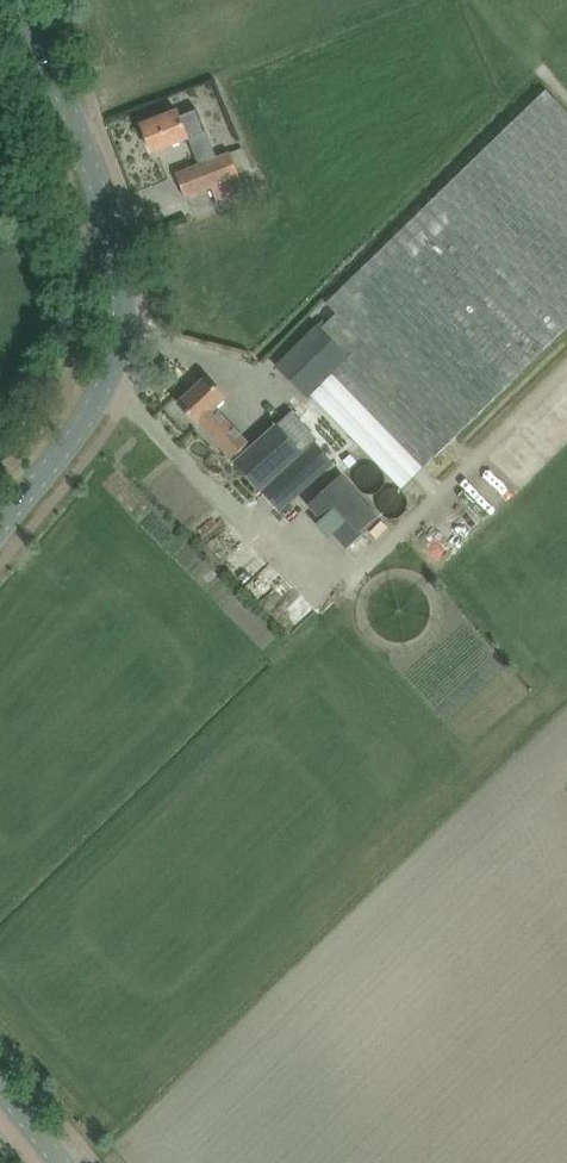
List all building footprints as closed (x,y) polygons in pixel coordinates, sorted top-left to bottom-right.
[(401,489),(566,328),(566,111),(546,90),(328,301),(338,313),(320,328),(348,356),(311,394),(401,489)] [(240,177),(251,172),(242,148),(231,152),(217,157),(198,109),(180,116),(177,110),(142,124),(154,152),(189,138),(199,164),(177,173),(186,197),(212,187),(218,201),(245,190),(240,177)] [(348,356),(320,328),(318,327),(277,368),(308,398),(311,394),(348,356)] [(253,447),(215,408),(226,397),(206,376),(179,402),(199,423),(200,422),(237,462),(253,447)] [(316,467),(278,425),(253,447),(237,462),(236,463),(280,512),(353,447),(314,404),(298,419),(330,454),(316,467)] [(391,530),(341,475),(308,505),(348,548),(358,560),(391,530)] [(465,519),(453,532),(467,544),(478,531),(465,519)] [(313,582),(289,601),(305,620),(329,601),(313,582)]
